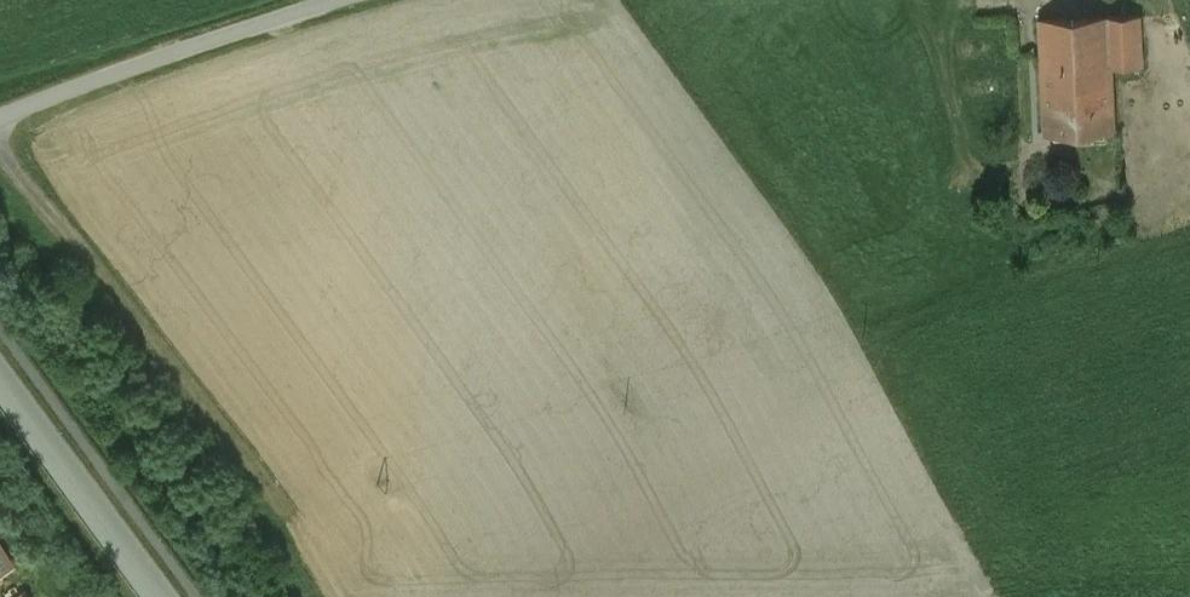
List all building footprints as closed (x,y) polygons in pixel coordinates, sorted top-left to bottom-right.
[(1140,15),(1042,18),(1046,132),(1113,130),(1110,67),(1119,67),(1142,66),(1140,15)] [(12,567),(0,548),(0,575),(12,567)]
